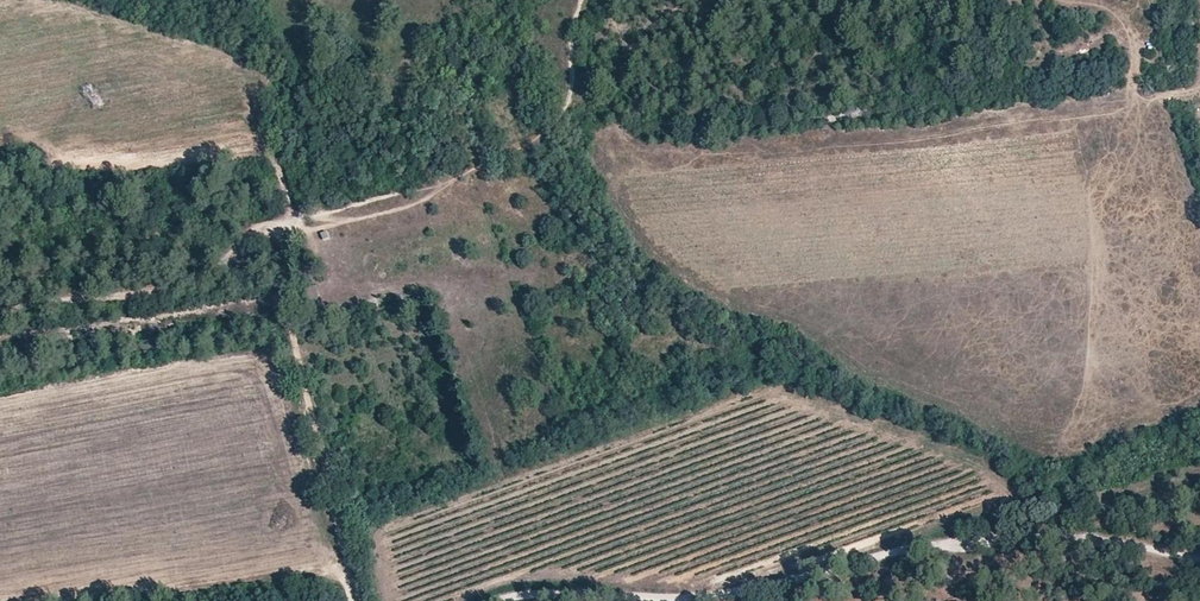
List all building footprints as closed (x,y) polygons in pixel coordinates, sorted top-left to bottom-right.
[(321,288),(320,286),(309,286),(310,299),(322,298),(321,288)] [(310,311),(324,310),(322,298),(310,299),(310,305),(310,311)] [(310,311),(310,305),(302,305),(302,313),(310,311)]
